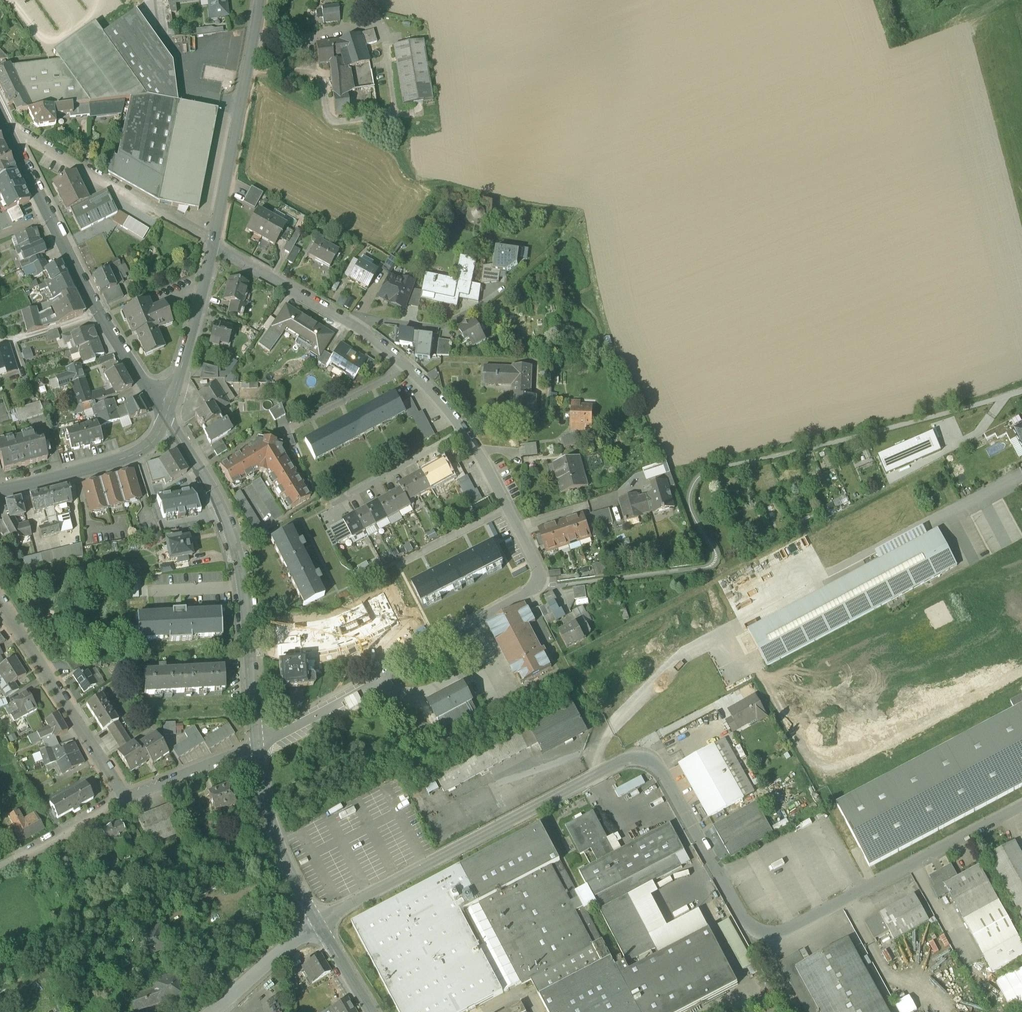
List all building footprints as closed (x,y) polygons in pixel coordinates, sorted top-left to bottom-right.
[(209,12),(208,12),(209,21),(218,20),(218,18),(228,17),(226,0),(208,0),(209,12)] [(322,8),(323,24),(340,22),(338,6),(322,8)] [(130,100),(117,160),(152,180),(158,181),(159,178),(163,178),(178,104),(173,64),(135,11),(102,35),(147,98),(130,100)] [(102,35),(95,25),(54,54),(60,62),(90,104),(124,100),(130,100),(147,98),(102,35)] [(196,30),(197,36),(223,33),(223,29),(215,30),(211,28),(196,30)] [(360,35),(364,47),(377,43),(373,31),(360,35)] [(316,45),(318,64),(329,63),(333,62),(333,61),(332,56),(340,55),(342,60),(343,62),(350,60),(347,52),(364,47),(360,35),(360,34),(337,42),(337,43),(316,45)] [(393,47),(403,106),(432,101),(423,42),(393,47)] [(329,63),(330,71),(341,70),(345,70),(349,68),(369,63),(364,47),(347,52),(350,60),(343,62),(342,60),(333,61),(333,62),(329,63)] [(90,104),(60,62),(10,68),(9,66),(0,71),(0,87),(9,105),(13,103),(17,112),(28,111),(28,112),(54,108),(67,107),(72,106),(82,105),(83,105),(89,104),(90,104)] [(208,77),(216,78),(218,70),(209,68),(208,77)] [(344,89),(346,92),(352,91),(349,68),(345,70),(341,70),(342,76),(344,89)] [(344,89),(342,76),(331,77),(335,116),(349,114),(346,92),(344,89)] [(374,88),(352,91),(346,92),(349,114),(377,110),(374,88)] [(89,116),(89,117),(121,114),(123,106),(124,100),(90,104),(89,104),(90,116),(89,116)] [(69,115),(70,118),(82,117),(89,116),(90,116),(89,104),(83,105),(82,105),(72,106),(73,114),(69,115)] [(159,178),(158,181),(162,182),(158,204),(186,209),(192,210),(197,211),(198,212),(218,112),(178,104),(163,178),(159,178)] [(67,107),(54,108),(54,116),(69,115),(73,114),(72,106),(67,107)] [(56,126),(54,116),(54,108),(28,112),(34,126),(38,128),(56,126)] [(16,173),(0,141),(0,180),(16,173)] [(108,175),(158,204),(162,182),(158,181),(152,180),(117,160),(112,158),(111,158),(108,175)] [(4,205),(5,205),(7,210),(7,211),(7,212),(18,207),(30,201),(16,173),(16,174),(16,173),(0,180),(0,197),(4,205)] [(53,184),(66,211),(70,210),(88,201),(88,200),(74,174),(53,184)] [(242,204),(255,211),(263,195),(251,188),(242,204)] [(70,210),(81,232),(117,214),(106,191),(88,200),(88,201),(70,210)] [(484,209),(481,206),(476,206),(473,209),(472,212),(473,217),(476,220),(481,220),(484,217),(486,214),(484,209)] [(7,212),(13,223),(23,217),(18,207),(7,212)] [(112,222),(117,225),(124,215),(118,212),(117,214),(112,222)] [(254,232),(263,237),(273,220),(258,212),(247,231),(253,234),(254,232)] [(277,213),(273,220),(281,225),(285,218),(277,213)] [(128,218),(124,215),(117,225),(122,228),(128,218)] [(133,221),(128,218),(122,228),(127,231),(133,221)] [(281,225),(273,220),(263,237),(269,241),(268,243),(274,246),(278,239),(284,229),(285,227),(281,225)] [(139,224),(133,221),(127,231),(132,234),(139,224)] [(144,227),(139,224),(132,234),(137,237),(144,227)] [(149,231),(144,227),(137,237),(143,241),(149,231)] [(15,237),(19,247),(39,241),(39,240),(40,240),(36,229),(15,237)] [(287,244),(293,234),(284,229),(278,239),(287,244)] [(283,251),(290,255),(294,248),(299,237),(293,234),(287,244),(283,251)] [(19,247),(15,237),(11,239),(15,249),(19,247)] [(310,259),(330,270),(339,253),(323,245),(325,242),(320,240),(310,259)] [(40,245),(39,241),(19,247),(15,249),(18,256),(21,254),(24,262),(25,262),(36,258),(45,254),(41,245),(40,245)] [(300,251),(294,248),(290,255),(286,262),(293,265),(300,251)] [(518,260),(520,251),(496,248),(494,266),(493,271),(500,272),(507,273),(518,265),(518,260)] [(520,251),(518,260),(527,261),(528,249),(520,248),(520,251)] [(16,256),(19,264),(24,262),(21,254),(18,256),(16,256)] [(381,270),(389,276),(400,261),(392,256),(391,258),(381,270)] [(362,257),(359,263),(370,269),(373,262),(362,257)] [(19,264),(22,270),(24,269),(24,270),(31,266),(39,263),(36,258),(25,262),(24,262),(19,264)] [(434,302),(457,307),(459,294),(469,296),(471,284),(476,261),(462,258),(457,282),(427,276),(424,293),(436,295),(435,302),(434,302)] [(116,270),(121,267),(118,262),(117,259),(107,264),(109,269),(111,272),(116,270)] [(31,266),(34,273),(44,269),(45,271),(48,269),(44,261),(39,263),(31,266)] [(344,279),(349,281),(358,263),(353,261),(344,279)] [(360,286),(368,289),(370,287),(378,273),(370,269),(359,263),(358,263),(349,281),(360,286)] [(48,269),(45,271),(46,273),(51,283),(59,280),(66,276),(60,264),(48,269)] [(25,279),(33,276),(32,274),(34,273),(31,266),(24,270),(24,269),(22,270),(25,279)] [(493,271),(494,266),(484,267),(481,285),(499,283),(500,272),(493,271)] [(116,270),(121,280),(126,278),(121,267),(116,270)] [(34,279),(46,273),(45,271),(44,269),(34,273),(32,274),(33,276),(34,279)] [(116,288),(116,287),(108,270),(107,269),(99,272),(100,274),(92,278),(100,295),(101,295),(102,294),(116,288)] [(109,269),(108,270),(116,287),(123,284),(121,280),(116,270),(111,272),(109,269)] [(53,300),(61,297),(74,292),(66,276),(59,280),(51,283),(46,284),(53,300)] [(397,306),(405,309),(407,305),(412,290),(415,284),(404,280),(403,282),(390,277),(378,299),(390,304),(390,305),(397,307),(397,306)] [(233,303),(243,306),(243,305),(249,286),(231,281),(229,289),(228,288),(225,300),(230,302),(233,303)] [(469,296),(479,299),(481,286),(471,284),(469,296)] [(118,287),(116,288),(102,294),(107,305),(123,298),(118,287)] [(419,308),(421,299),(423,292),(412,290),(407,305),(419,308)] [(52,309),(56,316),(81,305),(74,292),(61,297),(62,299),(64,303),(55,308),(52,309)] [(424,293),(423,292),(421,299),(435,302),(436,295),(424,293)] [(340,296),(335,304),(343,308),(343,307),(347,299),(340,296)] [(348,298),(347,299),(343,307),(349,310),(354,302),(348,298)] [(53,304),(55,308),(64,303),(62,299),(53,304)] [(151,350),(153,354),(164,349),(156,331),(163,328),(163,326),(171,322),(164,304),(152,309),(148,301),(123,312),(127,321),(126,321),(132,336),(136,334),(144,353),(151,350)] [(233,303),(230,302),(227,313),(244,318),(245,314),(231,310),(233,303)] [(231,310),(245,314),(247,306),(243,305),(243,306),(233,303),(231,310)] [(49,304),(36,309),(39,316),(51,311),(49,304)] [(84,313),(81,305),(56,316),(59,324),(84,313)] [(286,307),(276,322),(285,328),(284,329),(285,329),(299,338),(309,322),(286,307)] [(42,328),(39,316),(36,309),(21,313),(27,332),(42,328)] [(39,316),(42,328),(59,324),(56,316),(53,317),(51,311),(39,316)] [(516,329),(515,317),(504,318),(506,330),(516,329)] [(263,328),(268,331),(275,321),(270,318),(263,328)] [(470,341),(474,347),(486,340),(474,320),(459,328),(463,336),(464,339),(461,341),(463,344),(470,341)] [(282,334),(285,329),(284,329),(285,328),(276,322),(275,321),(268,331),(258,345),(269,353),(283,335),(282,334)] [(332,336),(309,322),(299,338),(313,347),(310,352),(318,357),(319,357),(322,352),(332,336)] [(209,344),(229,349),(231,340),(229,340),(232,329),(214,324),(209,344)] [(93,327),(78,333),(71,335),(73,342),(76,350),(78,349),(99,342),(93,327)] [(65,345),(73,342),(71,335),(78,333),(77,330),(61,336),(65,345)] [(415,332),(402,330),(400,345),(413,347),(413,346),(417,347),(416,358),(431,360),(433,336),(419,334),(414,334),(415,332)] [(46,335),(49,343),(60,340),(57,331),(46,335)] [(310,352),(313,347),(299,338),(296,343),(310,352)] [(437,356),(449,357),(451,342),(439,340),(437,356)] [(99,342),(78,349),(80,354),(83,364),(95,361),(94,357),(104,355),(99,342)] [(330,362),(345,372),(355,378),(361,369),(366,361),(366,360),(341,345),(332,358),(330,362)] [(11,355),(9,346),(0,348),(0,360),(11,355)] [(316,362),(321,365),(327,355),(322,352),(319,357),(318,357),(315,361),(316,362)] [(11,355),(0,360),(0,371),(6,369),(7,374),(17,371),(11,355)] [(332,358),(327,355),(321,365),(326,368),(327,366),(330,362),(332,358)] [(361,369),(367,372),(374,362),(367,358),(366,360),(366,361),(361,369)] [(327,366),(353,380),(343,374),(345,372),(330,362),(327,366)] [(212,380),(218,380),(217,369),(203,365),(200,380),(212,380)] [(59,389),(71,385),(84,380),(79,366),(66,369),(68,374),(67,375),(56,379),(59,389)] [(517,396),(531,397),(531,396),(533,367),(517,366),(517,368),(484,367),(484,385),(490,386),(490,378),(497,379),(497,384),(516,385),(516,396),(517,396)] [(104,375),(113,390),(116,396),(132,389),(120,368),(104,375)] [(217,369),(218,380),(220,380),(225,380),(230,374),(226,371),(225,373),(220,373),(220,369),(217,369)] [(353,381),(355,378),(345,372),(343,374),(353,380),(353,381)] [(235,378),(230,374),(225,380),(222,384),(238,384),(238,378),(235,378)] [(21,379),(24,390),(30,388),(26,377),(21,379)] [(59,389),(56,379),(48,381),(52,392),(59,389)] [(82,406),(92,403),(89,396),(84,380),(71,385),(79,407),(82,406)] [(215,385),(226,404),(233,400),(222,384),(220,380),(218,380),(212,380),(215,385)] [(213,407),(216,413),(227,406),(226,404),(215,385),(199,395),(208,409),(213,407)] [(34,400),(30,388),(24,390),(28,402),(34,400)] [(105,391),(89,396),(92,403),(94,402),(116,396),(113,390),(106,392),(105,391)] [(396,394),(364,411),(373,427),(374,430),(383,425),(382,423),(388,419),(389,421),(398,417),(397,414),(405,411),(401,404),(396,394)] [(511,413),(536,414),(537,396),(531,396),(531,397),(517,396),(517,399),(511,399),(511,413)] [(413,417),(425,441),(435,435),(423,412),(419,413),(412,399),(401,404),(405,411),(409,419),(413,417)] [(114,401),(95,407),(91,408),(92,410),(94,417),(116,409),(114,401)] [(139,401),(124,406),(128,417),(130,420),(146,414),(139,401)] [(84,412),(92,410),(91,408),(95,407),(94,402),(92,403),(82,406),(84,412)] [(579,430),(592,431),(593,406),(580,406),(580,402),(572,402),(571,427),(579,427),(579,430)] [(16,410),(19,422),(44,415),(40,403),(16,410)] [(269,412),(275,422),(285,416),(281,404),(269,412)] [(84,412),(82,406),(79,407),(73,409),(74,415),(84,412)] [(120,420),(128,417),(124,406),(116,409),(120,420)] [(195,417),(202,429),(220,419),(216,413),(213,407),(208,409),(195,417)] [(96,424),(98,428),(119,421),(120,420),(116,409),(94,417),(96,424)] [(94,417),(92,410),(84,412),(86,420),(94,417)] [(366,431),(373,427),(364,411),(332,427),(341,444),(342,446),(351,442),(350,439),(356,436),(358,438),(367,433),(366,431)] [(998,440),(1006,436),(1014,432),(1021,427),(1021,416),(993,431),(995,436),(998,440)] [(130,420),(128,417),(120,420),(119,421),(122,430),(132,426),(130,420)] [(220,419),(202,429),(206,435),(223,425),(220,419)] [(69,444),(71,452),(84,448),(84,449),(90,448),(89,447),(103,443),(98,429),(98,428),(96,424),(91,425),(90,423),(84,424),(84,427),(78,429),(77,426),(71,428),(72,431),(66,432),(67,437),(64,438),(66,445),(69,444)] [(223,425),(206,435),(208,439),(207,439),(210,445),(230,432),(225,424),(223,425)] [(333,448),(341,444),(332,427),(305,441),(314,458),(322,454),(324,456),(334,450),(333,448)] [(572,438),(579,436),(579,434),(579,430),(579,427),(571,427),(571,436),(562,439),(572,438)] [(1021,447),(1021,427),(1014,432),(1018,439),(1021,447)] [(987,440),(995,436),(993,431),(984,436),(987,440)] [(878,456),(886,475),(941,451),(933,432),(878,456)] [(1014,432),(1006,436),(1010,444),(1018,439),(1014,432)] [(47,460),(44,446),(37,448),(36,444),(34,435),(18,439),(27,465),(47,460)] [(562,439),(564,449),(582,444),(579,436),(572,438),(562,439)] [(286,440),(289,449),(295,447),(292,438),(286,440)] [(27,465),(18,439),(0,443),(0,459),(4,471),(27,465)] [(1021,459),(1021,447),(1018,439),(1010,444),(1019,460),(1021,459)] [(211,447),(214,452),(224,446),(221,441),(211,447)] [(258,473),(262,473),(269,442),(263,441),(262,445),(256,443),(255,446),(240,456),(239,455),(232,459),(233,460),(227,464),(226,462),(219,467),(232,487),(238,483),(239,484),(246,480),(245,478),(251,475),(252,477),(258,473)] [(275,444),(269,442),(262,473),(265,474),(269,480),(271,479),(274,485),(273,486),(277,493),(279,492),(282,497),(280,499),(284,505),(286,504),(290,510),(310,498),(306,491),(305,492),(301,486),(302,486),(298,479),(297,480),(294,474),(295,473),(291,467),(289,467),(280,453),(281,449),(274,448),(275,444)] [(525,445),(527,457),(538,455),(536,444),(525,445)] [(227,451),(224,446),(214,452),(217,457),(227,451)] [(175,453),(160,462),(172,482),(187,473),(175,453)] [(832,465),(828,456),(823,458),(827,468),(832,465)] [(556,474),(561,494),(587,487),(579,457),(553,464),(553,465),(547,467),(549,476),(556,474)] [(171,482),(172,482),(160,462),(159,460),(146,464),(152,484),(164,480),(166,486),(171,482)] [(444,461),(434,466),(443,484),(445,488),(445,487),(456,482),(453,477),(451,473),(448,468),(444,461)] [(655,478),(669,474),(665,461),(643,471),(647,483),(656,479),(655,478)] [(448,468),(451,473),(461,467),(458,462),(448,468)] [(434,466),(422,473),(432,490),(443,484),(434,466)] [(451,473),(453,477),(463,472),(461,467),(451,473)] [(132,472),(115,477),(123,503),(139,499),(132,472)] [(456,482),(457,481),(466,477),(463,472),(453,477),(456,482)] [(422,473),(411,479),(420,496),(432,490),(422,473)] [(667,482),(669,488),(675,487),(670,473),(669,474),(655,478),(656,479),(657,485),(667,482)] [(457,481),(460,486),(470,481),(468,476),(466,477),(457,481)] [(115,477),(99,482),(107,508),(123,503),(115,477)] [(251,483),(254,489),(263,483),(260,478),(251,483)] [(399,486),(402,490),(409,502),(420,496),(411,479),(399,486)] [(878,487),(875,480),(870,483),(873,489),(878,487)] [(460,486),(463,491),(473,485),(470,481),(460,486)] [(90,513),(107,508),(99,482),(83,486),(90,513)] [(667,482),(657,485),(657,486),(658,485),(660,492),(657,493),(654,494),(646,496),(649,506),(648,506),(650,513),(653,513),(653,515),(675,509),(669,488),(667,482)] [(254,489),(257,494),(266,489),(263,483),(254,489)] [(443,484),(432,490),(436,499),(448,492),(445,487),(445,488),(443,484)] [(465,496),(467,495),(475,490),(473,485),(463,491),(465,496)] [(652,487),(654,494),(657,493),(660,492),(658,485),(657,486),(657,485),(652,486),(651,486),(652,488),(652,487)] [(53,510),(56,519),(69,516),(70,516),(67,506),(71,505),(69,496),(71,496),(69,486),(49,492),(53,510)] [(257,494),(261,500),(269,494),(266,489),(257,494)] [(467,495),(470,499),(480,494),(477,489),(475,490),(467,495)] [(231,496),(234,501),(243,495),(240,490),(231,496)] [(402,490),(390,496),(399,513),(411,506),(409,502),(402,490)] [(30,497),(35,515),(48,511),(53,510),(49,492),(30,497)] [(184,515),(201,512),(191,492),(156,499),(163,519),(177,516),(178,519),(185,518),(184,515)] [(261,500),(264,505),(273,500),(269,494),(261,500)] [(482,499),(480,494),(470,499),(472,504),(482,499)] [(234,501),(237,506),(246,500),(243,495),(234,501)] [(845,495),(833,501),(836,508),(848,502),(845,495)] [(390,496),(379,502),(388,519),(399,513),(390,496)] [(637,517),(650,513),(648,506),(649,506),(646,496),(633,500),(632,496),(619,500),(623,515),(626,515),(628,521),(638,518),(637,517)] [(8,512),(10,519),(13,519),(24,516),(20,499),(6,503),(7,508),(5,509),(6,513),(8,512)] [(237,506),(240,511),(249,505),(246,500),(237,506)] [(264,505),(267,510),(276,505),(273,500),(264,505)] [(379,502),(367,508),(377,525),(388,519),(379,502)] [(835,509),(832,503),(826,505),(829,512),(835,509)] [(240,511),(243,516),(252,510),(249,505),(240,511)] [(267,510),(271,516),(279,510),(276,505),(267,510)] [(414,512),(411,506),(399,513),(402,518),(414,512)] [(356,515),(365,532),(377,525),(367,508),(356,515)] [(47,519),(49,527),(57,525),(56,519),(53,510),(48,511),(50,518),(47,519)] [(243,516),(246,521),(255,515),(252,510),(243,516)] [(271,516),(274,521),(283,516),(279,510),(271,516)] [(591,516),(591,518),(595,530),(617,524),(613,510),(591,516)] [(399,513),(388,519),(391,525),(392,526),(403,520),(402,518),(399,513)] [(246,521),(249,526),(258,520),(255,515),(246,521)] [(344,521),(343,521),(345,523),(352,537),(353,539),(354,538),(365,532),(356,515),(345,521),(344,521)] [(69,516),(56,519),(57,525),(59,534),(73,531),(69,516)] [(577,516),(572,518),(580,542),(585,540),(585,539),(590,537),(588,532),(585,520),(583,516),(578,518),(577,516)] [(567,522),(562,524),(569,545),(574,543),(574,544),(580,542),(572,518),(566,520),(567,522)] [(588,532),(595,530),(591,518),(585,520),(588,532)] [(2,522),(6,530),(13,529),(11,522),(14,522),(13,519),(10,519),(2,521),(2,522)] [(377,525),(380,531),(391,525),(388,519),(377,525)] [(249,526),(252,531),(261,525),(258,520),(249,526)] [(3,536),(9,535),(6,530),(2,522),(2,521),(0,521),(0,531),(3,536)] [(345,523),(331,530),(339,544),(350,538),(352,537),(345,523)] [(555,524),(550,525),(558,549),(563,547),(563,546),(569,545),(562,524),(556,526),(555,524)] [(59,534),(57,525),(49,527),(38,530),(41,539),(59,534)] [(380,531),(377,525),(365,532),(368,537),(368,538),(380,531)] [(553,551),(558,549),(550,525),(545,527),(545,529),(540,531),(541,535),(545,546),(547,552),(552,550),(553,551)] [(27,526),(13,529),(6,530),(9,535),(12,540),(30,536),(27,526)] [(918,537),(926,533),(923,527),(875,553),(879,561),(919,540),(918,537)] [(331,530),(326,533),(333,547),(339,544),(331,530)] [(438,537),(434,530),(426,535),(430,541),(438,537)] [(938,530),(928,535),(919,540),(879,561),(748,630),(767,666),(957,566),(938,530)] [(287,565),(290,572),(307,563),(291,531),(274,539),(277,546),(274,548),(284,567),(287,565)] [(350,538),(354,545),(368,537),(365,532),(354,538),(353,539),(352,537),(350,538)] [(535,537),(539,548),(545,546),(541,535),(535,537)] [(169,562),(178,560),(187,558),(192,558),(192,555),(193,555),(191,541),(189,541),(188,539),(181,540),(180,537),(179,536),(173,538),(173,540),(166,541),(169,562)] [(407,554),(414,551),(410,543),(403,547),(407,554)] [(81,545),(63,549),(66,561),(82,558),(82,548),(81,545)] [(494,545),(453,565),(463,585),(504,565),(494,545)] [(400,555),(396,548),(391,551),(394,558),(400,555)] [(54,563),(66,561),(63,549),(52,552),(54,563)] [(43,565),(54,563),(52,552),(52,551),(40,554),(43,565)] [(27,568),(43,565),(40,554),(22,559),(24,562),(27,568)] [(358,567),(362,577),(372,572),(367,562),(358,567)] [(324,596),(307,563),(290,572),(293,579),(291,580),(300,599),(303,598),(306,605),(324,596)] [(592,566),(594,572),(605,569),(604,563),(592,566)] [(160,567),(161,574),(172,572),(171,565),(171,564),(167,565),(167,566),(160,567)] [(423,605),(463,585),(453,565),(413,585),(423,605)] [(607,576),(605,569),(594,572),(595,578),(607,576)] [(103,570),(103,571),(104,578),(120,575),(120,573),(109,573),(109,570),(103,570)] [(94,580),(104,578),(103,571),(93,573),(94,580)] [(138,579),(126,581),(127,599),(139,599),(138,579)] [(573,589),(575,600),(587,599),(585,587),(573,589)] [(611,592),(602,595),(604,602),(613,600),(611,592)] [(547,605),(556,621),(565,616),(562,609),(560,611),(555,602),(557,600),(553,593),(544,598),(547,605)] [(313,623),(276,626),(280,661),(322,657),(351,649),(399,626),(384,594),(351,611),(335,618),(321,622),(313,623)] [(647,600),(635,604),(637,610),(649,606),(647,600)] [(398,606),(417,645),(428,639),(409,601),(398,606)] [(517,677),(521,684),(552,668),(548,661),(547,660),(545,661),(543,657),(548,654),(545,648),(542,649),(529,626),(535,623),(525,604),(487,624),(499,647),(515,678),(517,677)] [(547,605),(545,606),(549,616),(545,618),(548,625),(556,621),(547,605)] [(539,608),(544,618),(545,618),(549,616),(545,606),(539,608)] [(572,612),(577,622),(583,618),(588,616),(583,607),(572,612)] [(629,619),(625,609),(620,611),(624,622),(629,619)] [(172,614),(137,616),(138,641),(169,640),(169,642),(192,641),(192,639),(222,637),(221,611),(185,613),(185,611),(172,612),(172,614)] [(588,616),(583,618),(587,624),(592,621),(589,615),(588,616)] [(591,632),(586,624),(585,625),(583,622),(576,626),(560,634),(567,648),(586,638),(585,635),(591,632)] [(5,664),(0,667),(0,676),(3,680),(10,676),(11,677),(14,674),(11,668),(18,663),(15,657),(5,664)] [(312,676),(306,676),(305,660),(279,663),(281,689),(299,688),(307,687),(313,686),(314,684),(314,678),(312,676)] [(3,681),(7,687),(7,688),(14,683),(26,675),(20,666),(18,663),(11,668),(14,674),(11,677),(10,676),(3,680),(3,681)] [(74,676),(84,692),(96,685),(88,674),(90,672),(87,667),(74,676)] [(144,673),(145,695),(225,691),(224,668),(215,669),(165,672),(165,668),(158,668),(159,672),(144,673)] [(88,674),(96,685),(98,688),(105,684),(95,669),(90,672),(88,674)] [(19,690),(14,683),(7,688),(7,687),(1,691),(1,692),(6,699),(19,690)] [(443,730),(477,712),(464,686),(430,704),(443,730)] [(19,711),(23,717),(36,710),(27,692),(21,696),(22,698),(14,702),(19,711)] [(87,705),(103,731),(108,728),(118,722),(118,721),(102,696),(87,705)] [(870,868),(1021,787),(1021,696),(1010,702),(1015,711),(837,804),(870,868)] [(733,719),(737,727),(755,717),(757,720),(758,723),(768,718),(756,697),(729,712),(733,719)] [(531,730),(574,707),(571,702),(529,724),(530,727),(531,730)] [(380,706),(389,722),(394,719),(386,703),(380,706)] [(538,743),(542,751),(585,728),(574,707),(531,730),(538,743)] [(11,716),(14,722),(23,717),(19,711),(11,716)] [(55,738),(55,739),(56,739),(68,731),(58,714),(45,722),(48,728),(53,735),(55,738)] [(737,727),(739,730),(757,720),(755,717),(737,727)] [(726,722),(732,733),(739,730),(737,727),(733,719),(726,722)] [(108,728),(115,739),(125,733),(118,722),(108,728)] [(164,724),(164,736),(176,735),(175,732),(175,725),(175,723),(164,724)] [(229,725),(218,732),(224,742),(235,735),(229,725)] [(184,734),(188,739),(192,736),(198,733),(195,727),(184,734)] [(520,733),(528,748),(538,743),(531,730),(530,727),(520,733)] [(40,741),(42,740),(53,735),(48,728),(36,733),(40,741)] [(585,728),(542,751),(545,756),(587,733),(585,728)] [(219,745),(224,742),(218,732),(212,735),(219,745)] [(29,746),(40,741),(36,733),(25,738),(29,746)] [(132,744),(125,733),(115,739),(122,750),(132,744)] [(198,747),(204,743),(203,741),(198,733),(192,736),(198,747)] [(437,777),(445,792),(528,748),(520,733),(437,777)] [(14,734),(8,738),(11,744),(17,741),(14,734)] [(139,745),(140,746),(150,761),(152,765),(161,759),(159,756),(167,752),(155,734),(139,745)] [(214,748),(219,745),(212,735),(207,738),(214,748)] [(193,750),(198,747),(192,736),(188,739),(187,740),(193,750)] [(209,751),(214,748),(207,738),(203,741),(204,743),(209,751)] [(43,743),(47,750),(51,749),(59,746),(56,739),(55,739),(43,743)] [(725,739),(714,745),(744,799),(755,793),(725,739)] [(188,753),(193,750),(187,740),(182,743),(188,753)] [(137,769),(146,763),(136,748),(137,748),(133,743),(132,744),(122,750),(117,753),(128,770),(135,766),(137,769)] [(183,756),(188,753),(182,743),(177,746),(183,756)] [(54,755),(57,762),(78,752),(74,744),(61,751),(54,755)] [(679,765),(709,818),(744,799),(714,745),(679,765)] [(59,746),(51,749),(54,755),(61,751),(59,746)] [(146,763),(150,761),(140,746),(137,748),(136,748),(146,763)] [(178,759),(183,756),(177,746),(171,749),(178,759)] [(40,753),(43,761),(54,755),(51,749),(47,750),(40,753)] [(84,763),(78,752),(57,762),(56,762),(57,762),(62,774),(62,775),(84,763)] [(43,761),(40,753),(32,756),(35,764),(43,761)] [(57,762),(54,755),(43,761),(45,767),(57,762),(56,762),(57,762)] [(57,762),(45,767),(47,773),(54,769),(57,776),(62,774),(57,762)] [(641,777),(615,791),(619,799),(646,785),(641,777)] [(440,790),(434,780),(424,786),(429,796),(440,790)] [(50,804),(58,818),(72,810),(73,813),(79,810),(78,808),(93,799),(85,785),(50,804)] [(208,794),(215,812),(235,803),(228,786),(208,794)] [(713,826),(731,858),(774,835),(756,802),(713,826)] [(150,845),(157,843),(181,833),(182,833),(172,806),(137,819),(150,845)] [(15,831),(19,839),(42,827),(37,819),(34,821),(31,816),(24,820),(19,811),(9,816),(17,830),(15,831)] [(597,905),(627,963),(628,964),(634,961),(656,949),(628,896),(646,887),(653,883),(681,868),(681,866),(689,862),(684,852),(670,825),(622,850),(615,854),(607,839),(593,812),(565,826),(580,855),(584,853),(591,866),(580,872),(587,887),(597,905)] [(799,812),(788,818),(792,825),(803,819),(799,812)] [(225,815),(208,822),(213,837),(231,831),(225,815)] [(786,819),(771,828),(775,834),(790,826),(786,819)] [(109,842),(112,841),(126,835),(121,823),(113,826),(106,829),(101,831),(106,844),(109,842)] [(461,867),(480,904),(551,866),(560,861),(541,825),(461,867)] [(100,846),(106,844),(101,831),(94,834),(98,842),(99,845),(100,845),(100,846)] [(160,851),(165,850),(180,844),(185,842),(181,833),(157,843),(160,851)] [(618,833),(607,839),(615,854),(622,850),(618,843),(622,841),(618,833)] [(100,846),(104,854),(107,852),(112,850),(109,842),(106,844),(100,846)] [(1008,891),(1021,883),(1021,856),(1014,842),(988,856),(1008,891)] [(182,848),(180,844),(165,850),(167,854),(182,848)] [(112,850),(107,852),(110,860),(116,857),(112,850)] [(117,860),(116,857),(110,860),(107,852),(104,854),(108,864),(117,860)] [(127,861),(130,867),(138,864),(136,857),(127,861)] [(560,861),(551,866),(594,948),(603,943),(586,910),(577,893),(560,861)] [(929,877),(935,887),(943,883),(944,885),(958,878),(951,865),(929,877)] [(531,981),(594,948),(551,866),(480,904),(521,983),(522,985),(531,981)] [(958,878),(944,885),(949,894),(963,921),(998,901),(979,866),(958,878)] [(480,904),(461,867),(352,924),(397,1011),(467,1011),(503,993),(480,949),(461,913),(465,911),(480,904)] [(223,872),(191,889),(197,899),(229,882),(223,872)] [(659,894),(653,883),(646,887),(651,898),(659,894)] [(938,899),(949,894),(944,885),(943,883),(935,887),(932,888),(938,899)] [(1008,891),(1021,918),(1021,883),(1008,891)] [(587,887),(577,893),(586,910),(597,905),(587,887)] [(651,898),(646,887),(628,896),(656,949),(660,957),(710,930),(699,911),(667,928),(651,898)] [(272,892),(274,898),(282,893),(279,888),(272,892)] [(273,905),(268,894),(262,897),(267,908),(273,905)] [(879,914),(880,915),(889,932),(894,941),(929,921),(914,895),(879,914)] [(963,921),(983,956),(1018,937),(998,901),(963,921)] [(480,949),(503,993),(521,983),(480,904),(465,911),(484,947),(480,949)] [(874,940),(889,932),(880,915),(865,923),(874,940)] [(136,937),(143,956),(164,949),(157,929),(136,937)] [(634,961),(628,964),(627,963),(616,968),(639,1011),(686,1011),(738,985),(733,975),(710,930),(660,957),(638,968),(634,961)] [(1018,937),(983,956),(993,974),(1021,957),(1021,944),(1018,937)] [(819,1011),(888,1011),(849,939),(810,960),(802,965),(796,968),(819,1011)] [(531,981),(540,997),(611,959),(603,943),(594,948),(531,981)] [(805,950),(797,954),(802,965),(810,960),(805,950)] [(796,968),(802,965),(797,954),(779,963),(806,1011),(819,1011),(796,968)] [(320,955),(306,963),(316,980),(330,972),(320,955)] [(616,968),(611,959),(540,997),(548,1011),(639,1011),(616,968)] [(311,983),(316,980),(306,963),(301,966),(311,983)] [(996,983),(1011,1010),(1021,1005),(1021,969),(996,983)] [(182,997),(178,986),(174,976),(153,984),(154,988),(160,1005),(182,997)] [(131,1011),(140,1011),(160,1005),(154,988),(126,998),(131,1011)] [(895,1004),(900,1011),(915,1011),(917,1011),(909,996),(895,1004)] [(347,999),(330,1009),(325,1011),(355,1011),(347,999)] [(521,1004),(505,1011),(525,1011),(521,1004)]
